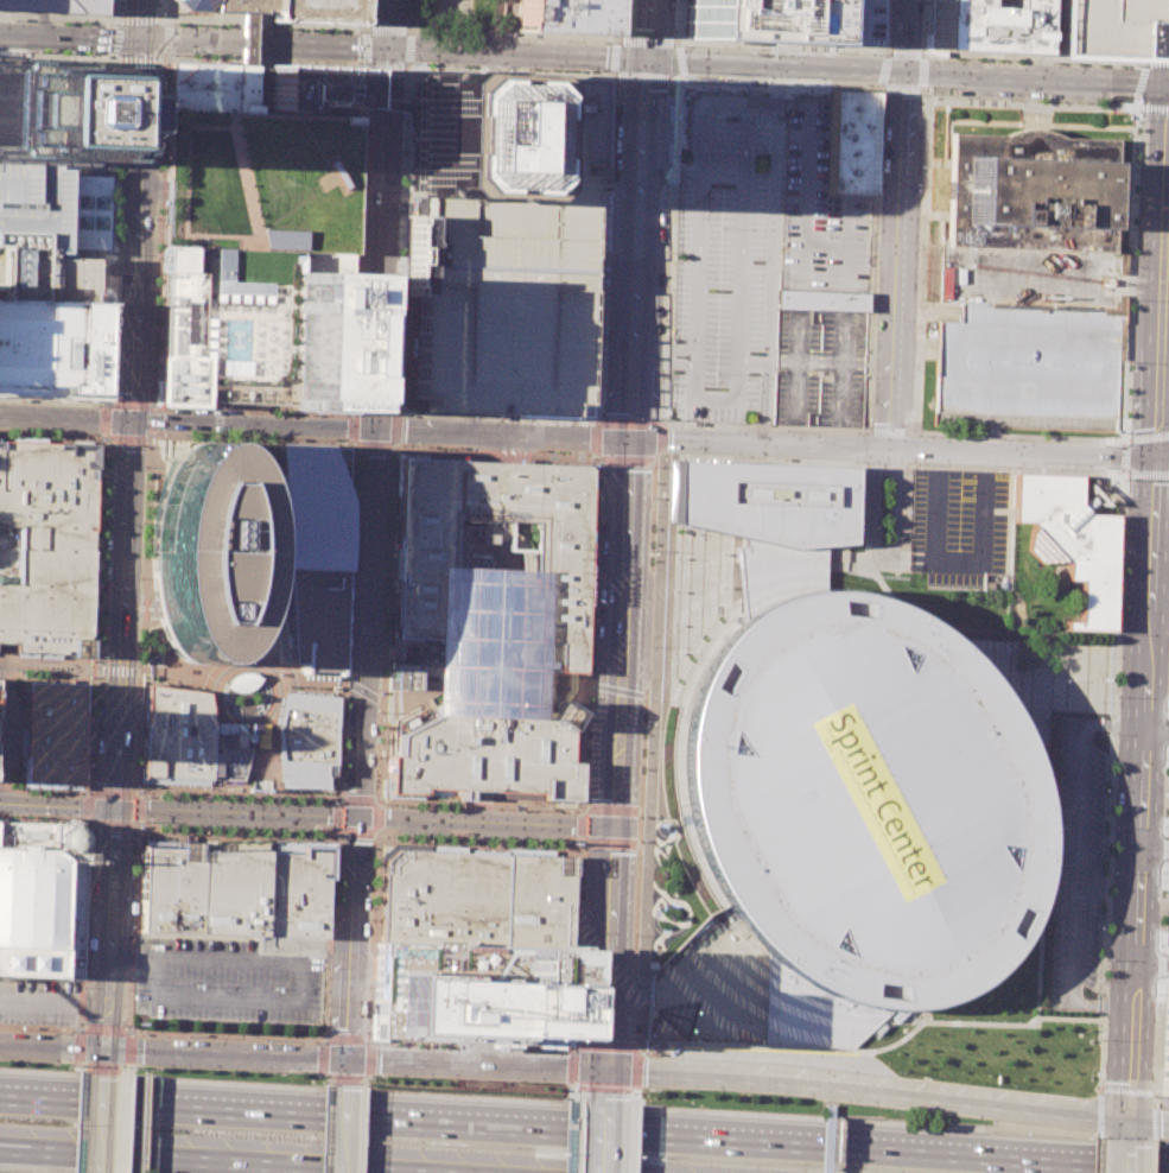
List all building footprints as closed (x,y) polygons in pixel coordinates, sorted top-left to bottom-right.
[(99,14),(0,9),(0,0),(99,0),(99,14)] [(183,9),(173,0),(272,0),(272,9),(260,8),(260,13),(249,12),(212,11),(212,2),(207,6),(201,11),(183,9)] [(272,9),(272,0),(359,0),(358,23),(272,20),(272,9)] [(517,31),(606,34),(608,0),(519,0),(517,31)] [(684,38),(809,43),(811,0),(685,0),(684,38)] [(809,43),(877,45),(879,0),(811,0),(809,43)] [(929,49),(1031,52),(1034,0),(1002,0),(1002,7),(974,6),(975,0),(932,0),(929,49)] [(1044,56),(1047,0),(1145,0),(1143,59),(1044,56)] [(52,165),(0,163),(0,57),(97,62),(95,135),(94,166),(74,165),(74,170),(74,175),(74,177),(64,177),(64,171),(52,170),(52,165)] [(170,62),(247,65),(255,65),(254,112),(169,108),(170,62)] [(269,66),(360,70),(358,99),(357,107),(333,106),(333,101),(299,100),(299,110),(268,109),(269,66)] [(425,71),(487,75),(495,75),(506,75),(513,75),(514,76),(512,126),(508,199),(423,195),(407,195),(412,107),(412,83),(425,71)] [(602,166),(605,80),(514,76),(512,126),(579,128),(577,165),(592,166),(602,166)] [(876,94),(830,91),(830,93),(830,99),(830,103),(826,192),(870,195),(876,94)] [(169,108),(254,112),(339,115),(357,116),(357,123),(355,173),(354,189),(354,198),(351,237),(351,254),(298,253),(260,251),(161,246),(164,198),(164,195),(165,183),(165,178),(169,108)] [(512,126),(579,128),(577,165),(592,166),(589,262),(589,266),(587,281),(587,284),(587,303),(586,338),(585,343),(585,347),(585,353),(583,405),(570,404),(570,416),(532,414),(527,414),(515,413),(510,413),(509,413),(483,412),(475,412),(443,411),(428,411),(426,410),(427,398),(414,397),(415,357),(417,338),(419,296),(421,216),(421,213),(423,209),(423,202),(423,195),(508,199),(512,126)] [(1113,251),(1116,137),(950,132),(946,246),(1113,251)] [(1,247),(0,299),(103,303),(103,293),(91,291),(91,287),(91,281),(91,271),(93,262),(93,258),(87,256),(68,256),(68,258),(61,258),(64,177),(64,171),(52,170),(52,165),(0,163),(0,247),(1,247)] [(61,258),(68,258),(68,256),(87,256),(87,253),(87,249),(107,249),(109,176),(74,175),(74,177),(64,177),(61,258)] [(421,216),(409,216),(409,224),(407,224),(405,286),(407,286),(407,294),(419,296),(421,216)] [(292,402),(297,278),(298,253),(260,251),(161,246),(157,398),(292,402)] [(298,253),(351,254),(351,256),(351,265),(350,274),(350,280),(297,278),(298,253)] [(297,278),(350,280),(350,289),(350,297),(349,304),(345,405),(292,402),(297,278)] [(777,289),(776,307),(865,311),(866,292),(777,289)] [(100,395),(0,392),(0,299),(103,303),(100,395)] [(960,302),(959,322),(938,322),(936,337),(936,360),(934,423),(1116,430),(1120,307),(960,302)] [(2,643),(13,643),(13,652),(85,655),(94,445),(0,441),(0,525),(19,526),(17,583),(0,582),(0,643),(2,643)] [(203,442),(211,443),(221,449),(224,454),(229,459),(237,477),(240,483),(244,502),(248,553),(244,591),(240,603),(236,617),(228,635),(223,645),(214,655),(202,662),(193,662),(184,660),(173,652),(169,645),(165,638),(163,630),(159,623),(158,617),(157,613),(154,603),(153,598),(151,569),(152,538),(155,509),(164,483),(165,480),(174,462),(184,450),(193,444),(203,442)] [(336,674),(341,571),(342,570),(344,520),(344,509),(344,496),(345,448),(329,448),(328,445),(275,443),(277,467),(277,484),(278,503),(244,502),(248,553),(265,553),(280,554),(280,568),(282,568),(287,662),(296,662),(298,674),(300,674),(301,678),(335,679),(336,674)] [(504,550),(533,551),(532,572),(529,635),(525,640),(522,646),(522,653),(523,659),(526,665),(531,668),(536,670),(568,672),(574,672),(583,672),(590,465),(532,463),(516,463),(471,461),(401,458),(393,664),(389,664),(387,689),(400,689),(412,690),(413,680),(420,676),(432,676),(449,667),(451,569),(452,527),(479,528),(479,543),(491,543),(493,539),(504,539),(504,550)] [(668,459),(853,467),(853,478),(852,543),(847,543),(822,546),(789,549),(743,539),(666,521),(668,459)] [(1011,520),(1028,521),(1031,525),(1028,530),(1027,550),(1037,563),(1066,564),(1065,581),(1079,582),(1078,621),(1062,621),(1062,630),(1111,632),(1116,514),(1088,513),(1079,503),(1079,475),(1012,473),(1011,520)] [(743,539),(743,546),(736,546),(739,596),(742,620),(756,610),(771,602),(788,597),(806,592),(821,591),(822,546),(789,549),(743,539)] [(806,592),(788,597),(771,602),(756,610),(742,620),(726,632),(713,646),(703,664),(693,681),(685,704),(684,709),(681,716),(680,727),(679,740),(676,755),(676,771),(678,787),(680,803),(685,822),(692,845),(701,868),(709,882),(719,900),(723,905),(730,917),(745,934),(755,945),(767,958),(788,975),(811,989),(828,997),(851,1003),(870,1008),(892,1009),(909,1009),(927,1006),(942,1001),(958,995),(971,988),(983,978),(992,970),(1003,958),(1016,943),(1024,926),(1027,921),(1031,909),(1034,903),(1036,893),(1041,873),(1043,851),(1043,828),(1041,804),(1036,780),(1030,759),(1025,744),(1023,737),(1011,716),(1006,708),(999,695),(986,677),(970,659),(957,647),(947,639),(942,634),(926,622),(908,611),(889,603),(882,601),(869,597),(849,592),(834,591),(826,591),(821,591),(806,592)] [(81,784),(84,685),(42,683),(42,678),(24,677),(24,679),(23,691),(27,692),(24,782),(81,784)] [(146,703),(142,775),(139,778),(139,781),(208,785),(209,779),(241,780),(249,749),(241,747),(241,741),(250,742),(252,723),(211,723),(207,692),(165,686),(146,684),(146,703)] [(282,692),(275,728),(278,785),(281,785),(281,788),(329,790),(329,778),(332,776),(333,768),(335,757),(336,731),(337,697),(282,692)] [(450,708),(438,715),(399,735),(398,755),(387,755),(386,793),(398,793),(421,794),(421,787),(446,788),(446,794),(459,795),(459,800),(468,800),(468,790),(472,790),(481,790),(491,790),(494,790),(495,790),(541,792),(542,792),(542,799),(576,801),(577,762),(568,762),(570,733),(570,727),(568,725),(577,711),(565,704),(559,700),(548,718),(528,718),(455,715),(450,708)] [(495,790),(495,798),(539,799),(541,800),(541,792),(495,790)] [(77,978),(0,976),(0,822),(72,826),(78,829),(82,833),(82,839),(77,978)] [(141,847),(138,932),(325,937),(325,927),(326,879),(329,879),(330,848),(301,847),(301,854),(273,852),(265,852),(265,850),(199,851),(199,855),(196,855),(196,843),(177,843),(177,848),(141,847)] [(381,941),(568,949),(570,939),(573,856),(431,850),(394,848),(385,858),(381,941)] [(325,937),(322,1034),(134,1026),(138,950),(138,932),(325,937)] [(381,941),(376,941),(376,957),(375,979),(374,1035),(558,1045),(560,1008),(567,1009),(567,981),(567,976),(568,969),(568,963),(568,949),(381,941)] [(764,1044),(852,1047),(884,1017),(892,1009),(870,1008),(851,1003),(828,997),(811,989),(788,975),(767,958),(764,1044)] [(1165,986),(1161,1095),(1168,1096),(1168,986),(1165,986)]
